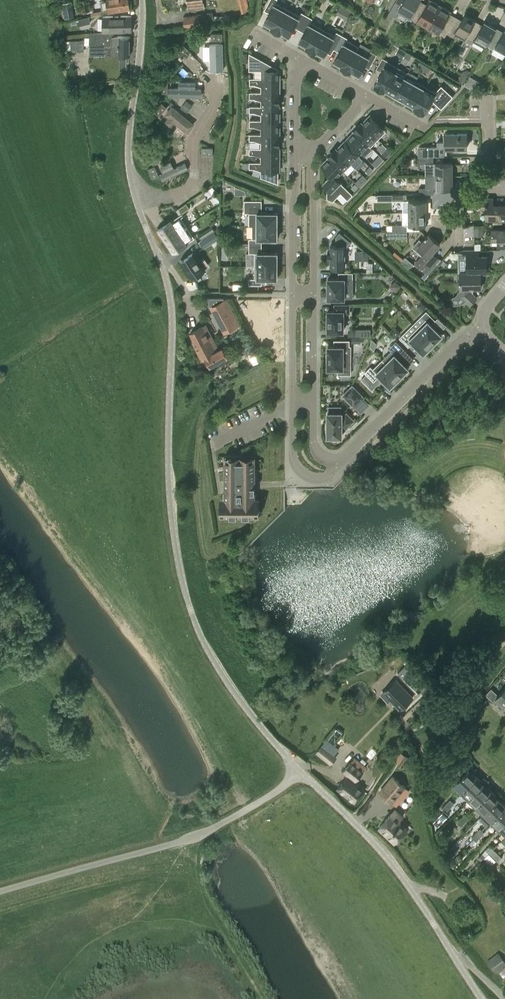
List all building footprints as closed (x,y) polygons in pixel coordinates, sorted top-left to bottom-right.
[(89,0),(84,0),(80,1),(82,12),(91,10),(89,0)] [(107,1),(101,2),(103,13),(130,10),(129,0),(107,0),(107,1)] [(205,9),(204,1),(203,1),(203,0),(188,0),(189,10),(205,9)] [(248,0),(239,0),(242,12),(247,11),(247,10),(250,10),(248,0)] [(288,9),(275,2),(277,0),(270,0),(266,7),(271,10),(264,22),(272,26),(271,26),(276,29),(288,9)] [(418,3),(420,0),(397,0),(389,13),(395,17),(399,11),(410,17),(412,12),(418,3)] [(410,17),(416,20),(417,19),(429,26),(440,6),(429,0),(424,7),(418,3),(412,12),(410,17)] [(73,10),(72,2),(62,3),(63,12),(73,10)] [(345,17),(349,9),(340,4),(335,12),(345,17)] [(440,6),(429,26),(439,32),(438,33),(444,37),(452,23),(447,20),(451,12),(440,6)] [(288,9),(276,29),(281,32),(282,31),(289,35),(296,23),(301,26),(307,15),(304,14),(302,12),(300,16),(288,9)] [(185,27),(215,23),(215,22),(232,20),(231,15),(223,16),(214,16),(213,12),(184,17),(185,27)] [(474,25),(476,20),(466,14),(461,22),(455,19),(452,23),(444,37),(446,34),(455,39),(456,36),(465,40),(474,25)] [(311,49),(323,28),(310,22),(312,18),(307,15),(301,26),(306,29),(299,41),(306,45),(306,46),(311,49)] [(132,16),(110,16),(103,16),(103,32),(108,33),(114,33),(114,32),(132,32),(132,16)] [(474,25),(465,40),(472,44),(474,41),(486,47),(486,46),(487,46),(495,31),(494,31),(496,28),(485,22),(481,29),(474,25)] [(323,28),(311,49),(316,52),(317,51),(324,55),(331,43),(336,46),(342,35),(336,32),(335,35),(323,28)] [(487,46),(494,50),(496,47),(504,52),(504,30),(502,35),(495,31),(487,46)] [(130,37),(114,37),(114,33),(108,33),(103,32),(90,33),(90,54),(106,54),(106,55),(112,55),(130,55),(130,37)] [(346,68),(357,50),(359,46),(346,39),(347,38),(342,35),(336,46),(341,49),(334,61),(342,65),(341,66),(346,68)] [(223,70),(223,43),(209,43),(210,70),(223,70)] [(188,49),(184,44),(174,53),(179,58),(188,49)] [(188,50),(179,59),(196,76),(205,68),(188,50)] [(357,50),(346,68),(351,71),(352,70),(359,74),(366,62),(371,65),(377,54),(371,51),(368,57),(357,50)] [(263,70),(263,78),(280,78),(280,71),(251,54),(251,70),(263,70)] [(374,84),(385,90),(385,89),(397,67),(387,62),(388,60),(382,57),(376,68),(382,71),(374,84)] [(397,67),(385,89),(395,95),(405,78),(407,73),(397,67)] [(263,92),(280,92),(280,78),(263,78),(250,78),(251,84),(255,84),(263,86),(263,92)] [(405,78),(395,95),(405,100),(415,83),(405,78)] [(479,82),(474,80),(470,88),(472,89),(479,82)] [(196,82),(178,81),(178,88),(169,87),(169,96),(201,97),(201,88),(195,88),(196,82)] [(405,100),(415,106),(414,106),(414,107),(426,86),(416,81),(415,83),(405,100)] [(75,84),(71,85),(74,95),(76,95),(81,94),(80,87),(75,84)] [(436,92),(426,86),(414,107),(425,113),(432,100),(441,108),(453,96),(442,85),(436,92)] [(280,106),(280,92),(263,92),(250,92),(250,98),(255,98),(262,100),(262,106),(280,106)] [(186,100),(181,108),(187,113),(193,105),(186,100)] [(167,107),(162,103),(155,111),(160,116),(167,107)] [(194,124),(172,106),(165,114),(168,117),(165,121),(171,126),(174,122),(187,133),(194,124)] [(262,120),(280,120),(280,106),(262,106),(251,106),(251,111),(251,112),(255,112),(262,114),(262,120)] [(230,114),(221,108),(217,113),(227,119),(230,114)] [(361,122),(378,139),(386,131),(370,115),(362,123),(362,122),(361,122)] [(262,134),(280,134),(280,120),(262,120),(250,120),(250,126),(254,126),(262,128),(262,134)] [(378,139),(361,122),(354,130),(371,146),(378,139)] [(371,146),(354,130),(354,131),(347,138),(361,153),(369,145),(371,147),(371,146)] [(262,148),(280,148),(280,134),(262,134),(250,134),(250,140),(255,140),(262,142),(262,148)] [(466,148),(466,134),(446,134),(446,148),(466,148)] [(184,138),(152,135),(151,149),(183,152),(184,138)] [(336,148),(351,163),(355,167),(359,163),(355,159),(359,155),(344,141),(337,149),(336,148)] [(391,151),(387,147),(382,153),(385,156),(391,151)] [(428,157),(433,157),(443,156),(443,147),(428,148),(428,157)] [(262,162),(279,162),(280,148),(262,148),(250,148),(250,154),(255,154),(262,156),(262,162)] [(329,156),(344,171),(351,163),(336,148),(329,156)] [(321,164),(332,175),(336,178),(344,171),(329,156),(328,156),(329,157),(321,164)] [(384,159),(381,156),(376,161),(379,164),(384,159)] [(188,169),(185,162),(174,168),(170,161),(160,166),(163,173),(159,175),(162,181),(188,169)] [(279,182),(279,162),(262,162),(250,162),(250,168),(255,168),(263,170),(263,175),(279,182)] [(435,176),(453,176),(452,163),(435,163),(435,176)] [(159,176),(154,166),(148,169),(153,179),(159,176)] [(394,174),(396,174),(400,170),(395,166),(391,172),(394,174)] [(362,174),(355,182),(360,187),(367,179),(362,174)] [(353,194),(336,178),(332,175),(322,185),(327,190),(327,198),(333,200),(341,192),(348,199),(353,194)] [(432,186),(435,186),(435,189),(453,189),(453,176),(435,176),(435,180),(431,180),(432,186)] [(246,190),(235,186),(235,194),(246,194),(246,190)] [(493,205),(493,197),(483,198),(480,198),(480,209),(487,209),(487,220),(504,220),(504,205),(493,205)] [(262,200),(244,200),(244,213),(249,213),(249,226),(277,226),(277,213),(262,213),(262,200)] [(409,213),(426,213),(425,200),(409,200),(409,213)] [(186,203),(178,208),(181,213),(190,208),(186,203)] [(426,213),(409,213),(409,226),(426,225),(426,213)] [(179,215),(158,229),(165,240),(187,226),(179,215)] [(483,236),(483,225),(474,225),(474,236),(483,236)] [(195,237),(187,226),(165,240),(173,252),(195,237)] [(212,226),(205,230),(209,235),(215,231),(212,226)] [(249,246),(262,246),(262,239),(277,239),(277,226),(249,226),(252,226),(252,238),(249,238),(249,246)] [(492,229),(492,238),(499,238),(499,245),(504,245),(504,229),(492,229)] [(200,241),(200,242),(204,247),(219,236),(215,231),(209,235),(202,240),(200,241)] [(336,246),(331,246),(331,252),(328,252),(328,258),(331,258),(330,267),(344,267),(344,246),(347,246),(351,242),(340,232),(336,237),(336,246)] [(422,256),(420,259),(416,263),(426,272),(430,268),(438,259),(432,254),(440,245),(429,235),(423,242),(420,239),(412,247),(422,256)] [(262,246),(249,246),(249,253),(254,253),(254,266),(277,266),(277,253),(262,253),(262,246)] [(480,273),(487,273),(486,257),(479,257),(479,250),(463,251),(463,257),(467,257),(467,272),(460,272),(467,272),(467,273),(480,273)] [(193,253),(181,261),(192,278),(205,269),(193,253)] [(403,258),(401,261),(409,268),(414,263),(405,256),(403,258)] [(277,266),(254,266),(254,278),(249,278),(249,285),(261,285),(261,279),(277,279),(277,266)] [(467,272),(460,272),(461,296),(470,306),(477,299),(470,292),(470,289),(481,289),(480,273),(467,273),(467,272)] [(328,279),(328,299),(344,299),(344,279),(353,279),(353,273),(338,273),(338,279),(328,279)] [(391,283),(392,288),(396,291),(401,285),(395,279),(391,283)] [(210,307),(225,334),(228,331),(229,333),(240,327),(239,326),(239,325),(229,307),(231,306),(227,298),(210,307)] [(422,303),(417,307),(422,312),(427,307),(422,303)] [(350,305),(334,305),(334,311),(328,311),(328,331),(343,331),(343,313),(350,313),(350,305)] [(426,319),(417,329),(434,346),(439,341),(438,340),(442,335),(431,324),(435,320),(426,311),(422,316),(426,319)] [(210,365),(228,356),(223,348),(217,351),(203,326),(191,333),(195,341),(193,342),(203,359),(206,358),(210,365)] [(413,343),(424,354),(428,350),(429,351),(434,346),(417,329),(408,338),(404,334),(400,338),(409,347),(413,343)] [(343,347),(350,347),(350,340),(334,340),(334,346),(328,346),(328,368),(342,368),(343,374),(351,374),(351,367),(348,367),(348,355),(343,355),(343,347)] [(389,349),(395,354),(386,363),(383,360),(400,377),(409,369),(403,362),(403,357),(405,355),(394,344),(389,349)] [(383,360),(374,369),(371,367),(366,372),(375,381),(380,376),(391,386),(400,377),(383,360)] [(479,391),(484,386),(475,377),(470,382),(479,391)] [(352,384),(344,393),(356,404),(364,396),(352,384)] [(354,421),(347,414),(342,418),(342,413),(328,413),(328,437),(331,437),(332,439),(333,440),(335,441),(337,440),(338,439),(339,437),(342,437),(342,433),(343,431),(344,432),(347,429),(346,429),(354,421)] [(255,457),(225,457),(225,516),(256,516),(255,457)] [(409,661),(398,672),(421,694),(432,683),(409,661)] [(396,680),(386,693),(404,708),(414,695),(396,680)] [(504,703),(504,687),(492,700),(496,703),(499,700),(504,704),(504,703)] [(320,747),(317,751),(318,751),(316,753),(331,765),(337,757),(335,755),(339,749),(327,739),(320,747)] [(400,752),(396,759),(406,765),(410,758),(400,752)] [(354,781),(366,766),(354,757),(343,771),(348,775),(337,788),(354,802),(364,790),(354,781)] [(461,793),(476,777),(472,772),(475,769),(467,762),(458,771),(462,776),(453,785),(461,793)] [(393,775),(379,792),(392,803),(406,786),(393,775)] [(476,777),(461,793),(468,800),(487,780),(484,777),(480,781),(476,777)] [(487,780),(468,800),(475,807),(491,791),(487,787),(490,783),(487,780)] [(491,791),(475,807),(483,814),(502,795),(499,792),(496,795),(491,791)] [(483,814),(491,821),(504,807),(504,804),(502,801),(504,798),(502,795),(483,814)] [(491,821),(498,829),(504,822),(504,807),(491,821)] [(395,843),(408,827),(399,820),(403,815),(395,808),(392,812),(378,828),(395,843)] [(450,814),(446,811),(445,809),(433,821),(438,826),(450,814)] [(461,817),(466,821),(469,817),(465,813),(461,817)] [(466,821),(461,817),(457,821),(462,826),(466,821)] [(451,858),(458,851),(453,846),(446,853),(451,858)] [(494,863),(497,860),(498,861),(502,857),(493,849),(489,853),(490,853),(487,856),(494,863)] [(493,906),(498,902),(491,893),(486,896),(493,906)] [(499,952),(487,961),(497,974),(504,968),(504,967),(504,966),(504,965),(504,960),(499,952)]
